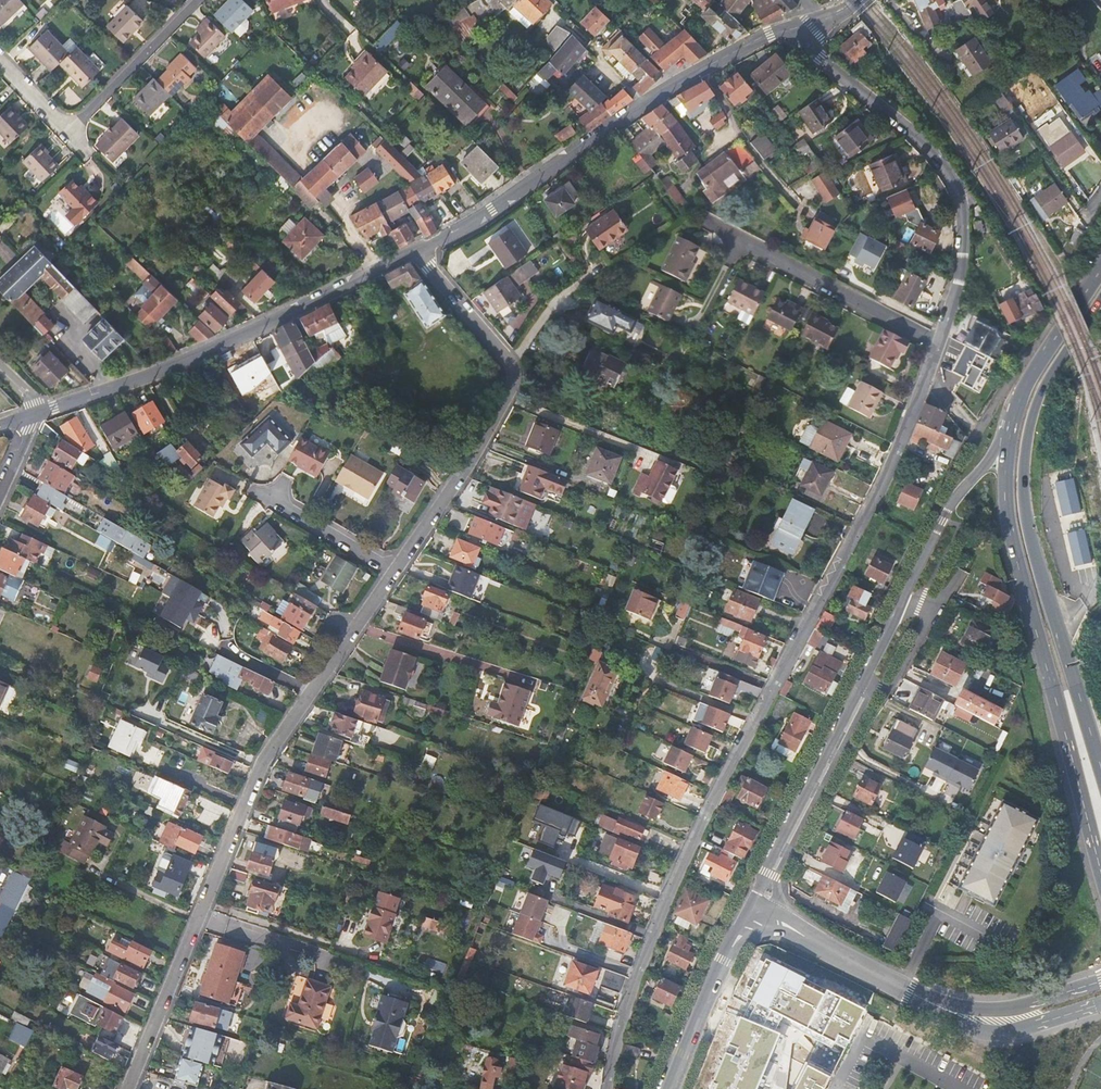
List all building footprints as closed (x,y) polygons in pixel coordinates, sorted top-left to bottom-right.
[(25,5),(19,0),(0,0),(0,27),(1,28),(25,5)] [(230,2),(232,4),(217,19),(232,33),(254,11),(243,0),(231,0),(230,2)] [(272,15),(309,0),(266,0),(272,15)] [(475,1),(465,7),(480,28),(504,9),(507,13),(513,7),(512,6),(519,0),(477,0),(475,1)] [(528,22),(530,23),(550,2),(548,0),(519,0),(512,6),(513,7),(518,12),(528,22)] [(697,3),(705,10),(715,0),(714,0),(693,0),(697,3)] [(702,13),(731,40),(748,31),(734,17),(718,3),(715,0),(705,10),(702,13)] [(748,0),(721,0),(718,3),(734,17),(748,0)] [(752,2),(766,21),(773,17),(783,11),(784,12),(788,10),(797,4),(793,0),(775,0),(774,1),(773,0),(755,0),(752,2)] [(942,0),(915,0),(920,10),(931,5),(934,10),(944,4),(942,0)] [(953,4),(962,21),(971,17),(974,15),(969,11),(974,7),(987,21),(995,14),(985,0),(960,0),(961,1),(953,4)] [(230,2),(215,16),(217,19),(232,4),(230,2)] [(940,25),(934,10),(931,5),(920,10),(928,30),(940,25)] [(145,22),(129,7),(108,27),(125,43),(145,22)] [(434,18),(461,46),(479,28),(480,28),(465,7),(444,19),(434,18)] [(597,26),(605,17),(594,7),(579,22),(580,24),(589,32),(596,25),(597,26)] [(208,19),(201,26),(205,30),(200,35),(190,44),(205,59),(221,43),(226,37),(208,19)] [(397,23),(373,47),(379,53),(402,28),(397,23)] [(197,31),(200,35),(205,30),(201,26),(197,31)] [(547,47),(552,52),(558,45),(567,33),(553,26),(544,38),(547,47)] [(867,32),(862,26),(857,30),(858,32),(843,45),(844,47),(840,50),(852,65),(866,54),(861,48),(868,42),(862,35),(867,32)] [(637,38),(646,47),(657,38),(647,28),(637,38)] [(683,55),(689,63),(691,61),(707,53),(682,30),(681,30),(663,45),(657,38),(646,47),(644,48),(651,57),(663,71),(683,55)] [(40,58),(53,71),(60,65),(70,56),(47,32),(29,50),(38,60),(40,58)] [(578,62),(588,51),(585,48),(570,34),(560,46),(575,59),(578,62)] [(608,50),(618,60),(633,46),(622,35),(621,35),(613,42),(611,40),(604,46),(608,50)] [(973,40),(953,55),(964,70),(969,78),(990,64),(973,40)] [(562,74),(575,59),(560,46),(547,61),(537,73),(544,79),(555,67),(562,74)] [(618,60),(630,72),(645,58),(639,53),(637,50),(633,46),(618,60)] [(100,72),(77,49),(70,56),(60,65),(82,88),(100,72)] [(190,76),(201,64),(187,49),(174,63),(175,64),(158,82),(171,95),(172,96),(184,84),(186,86),(192,79),(190,76)] [(364,51),(355,62),(356,64),(344,77),(362,94),(384,70),(364,51)] [(793,74),(778,56),(753,75),(768,93),(793,74)] [(645,89),(661,73),(645,59),(645,58),(630,72),(625,77),(624,77),(627,80),(633,75),(638,80),(632,86),(640,93),(645,89)] [(423,83),(428,88),(444,70),(440,66),(423,83)] [(428,88),(464,123),(482,106),(444,70),(428,88)] [(1100,111),(1100,93),(1099,91),(1091,96),(1088,92),(1084,96),(1077,86),(1084,81),(1077,71),(1055,87),(1068,107),(1070,105),(1081,119),(1098,108),(1100,111)] [(733,113),(756,94),(746,81),(739,73),(721,87),(723,90),(722,91),(733,113)] [(302,180),(254,134),(292,95),(270,74),(232,113),(224,106),(216,113),(237,133),(293,187),(302,180)] [(603,96),(581,76),(569,88),(570,89),(591,108),(591,107),(603,96)] [(151,116),(171,95),(158,82),(156,80),(135,100),(151,116)] [(687,114),(688,114),(701,104),(703,103),(715,95),(705,81),(689,90),(678,96),(685,106),(688,110),(685,112),(687,114)] [(602,103),(610,114),(618,109),(620,107),(632,99),(621,88),(609,98),(607,98),(602,103)] [(1005,114),(1013,108),(1012,107),(1004,96),(1000,91),(993,96),(1005,114)] [(1011,92),(1004,96),(1012,107),(1019,103),(1011,92)] [(707,108),(717,100),(715,95),(703,103),(707,108)] [(677,111),(685,106),(678,96),(669,101),(677,111)] [(830,120),(816,98),(797,111),(812,132),(830,120)] [(578,117),(586,128),(587,130),(610,114),(602,103),(590,112),(589,109),(578,117)] [(159,119),(167,108),(162,104),(153,114),(159,119)] [(688,114),(691,119),(705,109),(701,104),(688,114)] [(776,104),(770,109),(779,120),(784,116),(776,104)] [(486,110),(482,106),(464,123),(470,128),(486,110)] [(643,123),(648,130),(651,128),(653,131),(654,130),(672,117),(662,106),(655,111),(643,118),(645,121),(643,123)] [(12,146),(28,130),(17,118),(18,117),(10,109),(0,119),(0,134),(12,146)] [(913,109),(907,115),(910,117),(919,126),(924,121),(913,109)] [(723,120),(727,117),(724,112),(714,119),(720,127),(725,122),(723,120)] [(674,119),(672,117),(654,130),(653,131),(651,128),(648,130),(644,133),(644,132),(629,145),(630,146),(637,156),(638,155),(641,152),(643,151),(649,146),(677,122),(674,119)] [(711,122),(716,129),(720,127),(714,119),(711,122)] [(98,146),(114,163),(140,136),(124,120),(98,146)] [(857,120),(835,137),(851,157),(873,141),(857,120)] [(1010,121),(990,137),(1003,156),(1024,140),(1010,121)] [(677,161),(687,171),(697,163),(689,152),(695,148),(690,141),(685,134),(677,122),(659,137),(649,146),(654,153),(666,145),(678,160),(677,161)] [(572,129),(568,124),(554,134),(558,138),(572,129)] [(316,167),(331,183),(366,150),(351,134),(316,167)] [(762,134),(750,143),(764,160),(776,152),(762,134)] [(1053,148),(1069,171),(1089,157),(1072,134),(1053,148)] [(418,174),(382,140),(374,149),(409,180),(418,174)] [(405,156),(414,148),(409,143),(400,152),(405,156)] [(738,144),(716,160),(714,162),(706,168),(695,177),(706,191),(704,192),(713,205),(734,189),(745,181),(744,179),(758,169),(738,144)] [(482,184),(499,166),(479,147),(462,165),(482,184)] [(24,164),(44,184),(60,168),(40,148),(24,164)] [(645,158),(641,152),(638,155),(645,163),(649,160),(646,157),(645,158)] [(907,181),(895,154),(870,165),(883,192),(907,181)] [(442,163),(427,172),(438,192),(454,182),(442,163)] [(340,194),(331,183),(316,167),(302,180),(318,200),(325,208),(340,194)] [(354,179),(363,192),(377,181),(369,168),(354,179)] [(427,172),(424,174),(409,184),(419,202),(420,201),(426,198),(438,192),(427,172)] [(825,172),(811,181),(826,203),(840,194),(829,179),(825,172)] [(293,187),(299,194),(310,207),(318,200),(302,180),(293,187)] [(75,224),(97,203),(83,189),(82,191),(71,181),(59,193),(73,208),(66,215),(75,224)] [(1049,218),(1069,204),(1055,183),(1030,201),(1039,213),(1043,210),(1049,218)] [(426,211),(420,201),(419,202),(409,184),(398,190),(408,209),(412,216),(414,219),(422,233),(424,236),(437,229),(426,211)] [(678,204),(686,199),(678,186),(670,190),(678,204)] [(545,201),(553,212),(572,200),(563,188),(545,201)] [(919,226),(911,243),(929,252),(939,232),(926,225),(918,208),(916,209),(907,189),(887,197),(896,217),(905,214),(908,221),(919,226)] [(391,218),(408,209),(398,190),(377,202),(392,229),(396,227),(391,218)] [(574,204),(572,200),(553,212),(556,216),(574,204)] [(380,229),(383,234),(385,234),(391,231),(391,230),(392,229),(377,202),(352,217),(367,236),(380,229)] [(586,231),(600,250),(619,237),(616,234),(626,227),(615,210),(586,231)] [(284,240),(300,257),(322,237),(305,219),(284,240)] [(816,219),(805,240),(823,249),(834,228),(816,219)] [(391,231),(399,245),(414,237),(407,226),(403,223),(396,227),(392,229),(391,230),(391,231)] [(528,252),(510,227),(490,241),(508,267),(528,252)] [(1072,244),(1078,247),(1085,232),(1079,229),(1072,244)] [(385,234),(392,248),(399,245),(391,231),(385,234)] [(874,267),(885,245),(859,232),(848,253),(857,258),(855,261),(863,265),(865,262),(874,267)] [(571,236),(569,233),(560,239),(565,245),(576,238),(574,235),(571,236)] [(383,239),(381,235),(371,241),(374,245),(383,239)] [(678,236),(660,271),(683,283),(690,271),(688,269),(692,263),(690,262),(698,246),(678,236)] [(19,249),(24,254),(33,245),(28,240),(19,249)] [(96,309),(52,264),(33,245),(0,278),(0,292),(11,302),(41,334),(52,324),(21,292),(39,274),(60,297),(59,299),(81,322),(96,309)] [(176,253),(170,259),(175,263),(180,257),(176,253)] [(123,262),(143,281),(149,275),(129,256),(123,262)] [(183,261),(180,257),(175,263),(178,266),(183,261)] [(252,301),(272,280),(251,261),(247,265),(256,274),(241,290),(252,301)] [(444,316),(410,263),(388,274),(385,276),(391,289),(405,282),(409,289),(403,293),(427,328),(444,316)] [(924,280),(907,271),(900,268),(897,269),(894,274),(895,278),(902,281),(900,284),(894,296),(911,305),(924,280)] [(524,280),(516,269),(482,293),(496,313),(519,297),(509,283),(514,280),(517,284),(524,280)] [(219,271),(217,274),(229,286),(231,283),(219,271)] [(217,274),(212,278),(225,290),(229,286),(217,274)] [(149,275),(143,281),(141,283),(151,293),(140,306),(156,321),(176,300),(149,275)] [(894,296),(900,284),(891,280),(885,292),(894,296)] [(747,326),(752,317),(763,296),(736,282),(726,301),(742,308),(741,311),(736,321),(747,326)] [(675,293),(655,283),(641,309),(662,320),(675,293)] [(204,296),(207,293),(198,285),(195,289),(204,296)] [(367,293),(364,286),(357,290),(348,295),(351,301),(367,293)] [(216,289),(210,296),(228,313),(238,303),(225,290),(221,294),(216,289)] [(1044,307),(1038,294),(1034,297),(1030,290),(1005,302),(1015,321),(1044,307)] [(768,319),(791,331),(802,309),(793,305),(792,307),(777,300),(768,319)] [(596,301),(586,320),(612,333),(616,326),(629,333),(635,322),(621,315),(622,314),(596,301)] [(198,316),(213,330),(226,318),(210,303),(198,316)] [(337,321),(329,304),(320,308),(318,309),(328,326),(337,321)] [(310,335),(325,328),(328,326),(318,309),(304,317),(300,319),(310,335)] [(188,331),(199,342),(214,335),(190,312),(187,315),(194,323),(188,331)] [(799,341),(825,355),(838,329),(824,322),(825,320),(812,314),(799,341)] [(101,356),(122,336),(104,318),(83,338),(101,356)] [(966,331),(969,332),(975,322),(980,324),(981,322),(973,318),(966,331)] [(273,332),(297,377),(298,378),(312,365),(314,362),(293,322),(273,332)] [(989,357),(990,358),(1002,335),(980,324),(975,322),(969,332),(963,344),(965,345),(989,357)] [(904,353),(909,343),(897,337),(883,329),(870,356),(891,367),(899,351),(904,353)] [(326,353),(333,360),(337,362),(353,349),(346,337),(334,345),(329,350),(326,353)] [(166,339),(162,344),(172,354),(179,351),(166,339)] [(989,357),(965,345),(952,372),(963,378),(960,383),(973,389),(989,357)] [(614,389),(622,371),(612,366),(615,363),(591,351),(581,370),(595,377),(594,380),(614,389)] [(64,370),(47,352),(31,368),(49,386),(64,370)] [(321,373),(333,360),(326,353),(315,363),(314,362),(312,365),(321,373)] [(232,360),(219,368),(226,380),(239,372),(232,360)] [(624,367),(615,363),(612,366),(622,371),(624,367)] [(252,395),(239,372),(226,380),(239,403),(252,395)] [(753,388),(760,391),(765,380),(758,376),(753,388)] [(861,382),(849,407),(869,418),(881,392),(861,382)] [(259,407),(252,395),(239,403),(246,415),(259,407)] [(151,404),(133,414),(142,430),(144,433),(162,423),(151,404)] [(945,414),(925,406),(917,424),(937,432),(945,414)] [(113,449),(138,435),(126,412),(101,427),(113,449)] [(290,440),(267,415),(238,442),(250,456),(265,441),(275,453),(290,440)] [(70,442),(86,434),(76,416),(61,425),(70,442)] [(55,441),(58,434),(45,422),(40,432),(55,441)] [(537,423),(527,445),(548,454),(558,432),(537,423)] [(822,423),(818,431),(810,427),(803,443),(810,447),(837,460),(849,436),(822,423)] [(945,456),(956,461),(965,444),(937,432),(917,424),(916,427),(910,441),(915,444),(917,439),(947,452),(945,456)] [(747,436),(750,428),(744,425),(740,432),(747,436)] [(91,444),(86,434),(70,442),(69,444),(79,450),(91,444)] [(301,438),(288,461),(298,466),(299,465),(305,469),(304,471),(316,478),(330,453),(311,442),(310,444),(301,438)] [(71,468),(75,460),(82,465),(84,462),(101,472),(104,466),(88,456),(79,450),(69,444),(64,441),(63,440),(53,457),(58,460),(56,462),(63,467),(65,464),(71,468)] [(156,453),(159,457),(165,465),(179,455),(183,458),(180,461),(184,465),(187,462),(192,467),(201,458),(187,444),(178,452),(171,443),(156,453)] [(150,446),(146,448),(151,457),(155,454),(150,446)] [(619,461),(596,451),(591,462),(594,463),(590,475),(610,483),(619,461)] [(383,473),(351,455),(337,480),(345,485),(346,483),(354,487),(353,489),(370,499),(383,473)] [(647,475),(640,491),(660,499),(673,467),(653,460),(647,475)] [(61,494),(72,475),(49,462),(49,461),(38,480),(41,482),(44,484),(61,494)] [(179,466),(174,471),(185,481),(201,466),(199,464),(187,474),(179,466)] [(812,464),(801,487),(821,497),(832,474),(812,464)] [(562,495),(567,481),(543,471),(530,466),(520,491),(540,499),(545,488),(562,495)] [(168,468),(161,474),(164,479),(172,472),(168,468)] [(424,484),(396,468),(386,485),(394,489),(392,494),(401,500),(403,496),(414,502),(424,484)] [(438,478),(443,480),(449,472),(444,469),(438,478)] [(633,488),(640,491),(647,475),(639,472),(633,488)] [(1075,479),(1056,484),(1064,517),(1082,512),(1075,479)] [(210,480),(194,506),(214,517),(225,498),(230,500),(235,491),(226,485),(224,488),(210,480)] [(36,496),(44,484),(41,482),(33,494),(36,496)] [(924,490),(906,482),(898,502),(915,510),(924,490)] [(61,494),(44,484),(36,496),(61,511),(65,505),(62,503),(66,497),(61,494)] [(533,504),(498,490),(488,515),(523,529),(533,504)] [(33,496),(21,516),(37,525),(48,505),(33,496)] [(791,502),(784,517),(806,527),(813,513),(791,502)] [(784,517),(779,527),(801,537),(806,527),(784,517)] [(131,551),(143,558),(151,546),(104,518),(96,531),(131,551)] [(470,534),(497,546),(501,547),(510,542),(514,533),(504,529),(476,518),(470,534)] [(281,546),(271,535),(274,531),(268,524),(259,533),(260,535),(257,537),(253,532),(242,542),(252,552),(249,554),(258,564),(271,553),(272,554),(281,546)] [(779,527),(774,538),(796,547),(801,537),(779,527)] [(1085,530),(1068,534),(1075,567),(1093,563),(1085,530)] [(41,554),(46,545),(23,535),(19,542),(9,538),(4,549),(29,561),(34,564),(39,554),(41,554)] [(792,556),(796,547),(774,538),(772,541),(781,546),(779,550),(792,556)] [(473,565),(476,558),(479,549),(457,541),(450,558),(472,567),(473,565)] [(770,546),(779,550),(781,546),(772,541),(770,546)] [(29,561),(4,549),(3,548),(0,554),(0,570),(9,574),(15,577),(18,571),(23,573),(29,561)] [(128,557),(150,570),(153,564),(143,558),(131,551),(128,557)] [(877,580),(872,590),(886,597),(890,587),(882,583),(893,562),(877,554),(866,575),(877,580)] [(336,557),(323,578),(342,590),(355,569),(336,557)] [(481,560),(476,558),(473,565),(477,567),(481,560)] [(161,568),(167,571),(171,564),(165,561),(161,568)] [(455,566),(446,589),(469,599),(478,576),(455,566)] [(762,566),(751,593),(780,604),(790,577),(762,566)] [(0,570),(0,593),(9,574),(0,570)] [(971,570),(969,574),(966,578),(974,583),(979,574),(971,570)] [(985,573),(980,583),(987,586),(982,595),(994,601),(991,608),(1007,616),(1015,601),(1013,595),(1009,596),(1000,592),(1002,588),(1001,581),(985,573)] [(9,574),(0,593),(0,595),(16,602),(25,581),(9,574)] [(170,598),(198,614),(202,606),(195,602),(201,592),(180,580),(170,598)] [(308,588),(296,581),(289,591),(296,595),(315,606),(316,607),(320,599),(306,590),(308,588)] [(854,587),(849,597),(854,599),(849,610),(865,618),(870,608),(865,605),(870,595),(854,587)] [(441,611),(443,612),(449,595),(428,588),(424,597),(426,597),(423,606),(425,606),(422,614),(438,619),(441,611)] [(634,590),(626,611),(649,620),(657,599),(634,590)] [(733,592),(725,611),(749,621),(757,602),(733,592)] [(302,629),(315,606),(296,595),(283,618),(302,629)] [(193,622),(198,614),(170,598),(159,616),(180,628),(186,618),(193,622)] [(978,607),(966,601),(962,608),(975,615),(978,607)] [(261,602),(258,608),(266,612),(269,607),(261,602)] [(676,617),(684,620),(690,605),(682,602),(676,617)] [(412,615),(413,611),(412,610),(400,606),(397,614),(405,616),(400,631),(420,638),(426,620),(412,615)] [(279,631),(276,636),(285,641),(289,634),(296,638),(300,632),(275,618),(271,625),(279,631)] [(740,632),(742,626),(724,619),(722,623),(734,627),(733,630),(740,632)] [(975,619),(964,641),(983,650),(994,629),(975,619)] [(265,637),(269,631),(262,627),(259,633),(265,637)] [(815,647),(822,633),(814,629),(814,630),(807,643),(815,647)] [(752,672),(767,678),(771,670),(755,664),(765,638),(747,631),(736,657),(755,665),(752,672)] [(273,638),(275,635),(269,632),(266,637),(259,650),(282,663),(291,648),(273,638)] [(162,662),(165,655),(146,646),(135,669),(165,682),(172,667),(162,662)] [(393,649),(383,681),(406,689),(409,680),(411,681),(415,667),(414,666),(417,657),(393,649)] [(968,659),(953,652),(952,654),(946,651),(945,654),(942,653),(932,674),(955,686),(968,659)] [(825,692),(831,681),(840,663),(820,652),(805,681),(825,692)] [(274,682),(218,655),(209,672),(224,679),(222,682),(238,690),(243,679),(251,683),(250,685),(268,694),(274,682)] [(599,662),(584,698),(602,705),(617,669),(599,662)] [(92,667),(87,678),(95,682),(100,671),(92,667)] [(708,695),(728,703),(736,686),(734,685),(736,678),(720,671),(717,678),(716,677),(708,695)] [(739,689),(758,696),(761,688),(742,680),(739,689)] [(835,683),(831,681),(825,692),(830,694),(835,683)] [(530,691),(527,690),(523,692),(513,689),(512,687),(512,685),(505,682),(501,693),(504,694),(501,704),(497,703),(495,703),(492,705),(490,710),(491,715),(494,716),(493,718),(518,727),(530,691)] [(944,699),(921,687),(910,709),(933,721),(944,699)] [(377,719),(385,697),(385,695),(364,688),(356,714),(377,721),(377,719)] [(962,691),(955,705),(958,707),(972,714),(994,725),(1002,710),(962,691)] [(203,694),(191,724),(212,732),(218,719),(215,717),(222,702),(203,694)] [(390,699),(385,697),(377,719),(382,721),(390,699)] [(417,711),(425,713),(427,708),(433,709),(433,711),(444,715),(445,710),(428,704),(428,706),(418,703),(416,710),(417,711)] [(700,722),(721,731),(728,713),(707,705),(700,722)] [(130,706),(127,713),(155,726),(159,717),(130,706)] [(972,714),(958,707),(955,713),(969,720),(972,714)] [(358,738),(363,722),(332,712),(329,721),(334,723),(331,732),(351,739),(352,736),(358,738)] [(794,714),(775,749),(784,754),(788,747),(795,750),(810,722),(794,714)] [(918,730),(898,720),(884,748),(904,759),(914,741),(912,741),(918,730)] [(120,721),(109,746),(128,755),(136,738),(139,740),(143,731),(120,721)] [(683,743),(704,752),(711,735),(690,726),(683,743)] [(379,739),(397,743),(399,732),(381,729),(379,739)] [(320,734),(314,754),(336,761),(342,741),(320,734)] [(969,790),(979,771),(934,748),(925,767),(934,772),(939,774),(937,777),(955,786),(956,783),(961,785),(969,790)] [(245,750),(240,762),(248,766),(253,753),(245,750)] [(673,767),(689,774),(697,757),(681,750),(673,767)] [(209,762),(208,764),(227,773),(232,762),(215,755),(212,763),(209,762)] [(330,762),(311,756),(307,770),(325,777),(330,762)] [(702,770),(698,779),(712,786),(716,777),(702,770)] [(680,800),(689,782),(666,771),(658,789),(680,800)] [(314,803),(321,783),(310,779),(309,780),(290,774),(284,789),(303,796),(302,799),(314,803)] [(743,777),(739,785),(744,788),(739,798),(758,807),(767,789),(743,777)] [(864,777),(854,796),(871,805),(881,786),(864,777)] [(542,781),(535,797),(546,801),(552,785),(542,781)] [(156,807),(179,817),(190,793),(179,788),(180,787),(168,782),(156,807)] [(735,805),(732,804),(729,802),(731,798),(734,799),(737,794),(728,789),(720,804),(720,805),(732,812),(735,805)] [(646,797),(640,812),(655,819),(662,805),(646,797)] [(1003,802),(980,846),(959,887),(994,905),(1038,820),(1003,802)] [(213,813),(227,820),(231,810),(217,804),(213,813)] [(285,804),(277,827),(297,834),(306,808),(298,806),(297,807),(285,804)] [(574,842),(582,822),(541,804),(533,821),(545,827),(539,841),(561,850),(566,838),(574,842)] [(342,822),(345,814),(324,807),(321,815),(342,822)] [(846,810),(837,829),(854,838),(863,820),(846,810)] [(85,816),(72,844),(63,840),(58,850),(85,862),(88,854),(92,856),(98,840),(108,844),(112,834),(104,830),(105,826),(85,816)] [(602,818),(599,826),(624,837),(626,833),(639,838),(643,828),(618,818),(616,824),(602,818)] [(185,830),(168,822),(159,843),(174,850),(177,845),(178,845),(185,830)] [(738,823),(724,850),(735,855),(743,859),(757,832),(738,823)] [(268,836),(288,843),(289,837),(301,841),(298,847),(308,850),(311,840),(311,838),(297,834),(272,826),(268,836)] [(898,826),(894,835),(901,838),(893,858),(915,867),(928,839),(898,826)] [(194,852),(201,837),(185,830),(178,845),(194,852)] [(37,832),(33,841),(39,844),(43,835),(37,832)] [(606,835),(598,854),(613,861),(612,864),(620,867),(621,864),(631,868),(639,848),(606,835)] [(289,837),(288,843),(298,847),(301,841),(289,837)] [(844,842),(835,837),(831,843),(841,848),(844,842)] [(938,846),(947,851),(950,845),(941,840),(938,846)] [(278,849),(256,842),(248,869),(269,875),(274,861),(275,861),(278,849)] [(841,848),(831,843),(822,861),(843,872),(848,862),(850,863),(854,854),(841,848)] [(721,855),(723,849),(716,846),(711,855),(719,859),(721,860),(723,856),(721,855)] [(561,877),(568,861),(536,848),(529,864),(537,868),(533,878),(544,883),(549,872),(561,877)] [(724,850),(723,849),(721,855),(723,856),(721,860),(719,859),(710,855),(706,863),(714,867),(711,874),(726,882),(736,863),(732,861),(735,855),(724,850)] [(159,873),(154,885),(178,895),(191,863),(174,856),(166,875),(159,873)] [(26,859),(19,875),(30,880),(37,864),(26,859)] [(366,860),(363,869),(368,871),(371,862),(366,860)] [(824,875),(808,867),(800,883),(816,892),(820,894),(818,897),(824,900),(826,897),(840,904),(838,908),(846,912),(857,892),(850,888),(824,875)] [(245,883),(248,874),(231,869),(227,878),(245,883)] [(661,887),(665,877),(650,871),(645,883),(661,887)] [(896,902),(907,881),(888,871),(877,893),(896,902)] [(257,876),(256,881),(271,886),(272,881),(257,876)] [(273,909),(277,892),(279,888),(271,886),(256,881),(248,905),(249,905),(248,912),(258,915),(260,909),(272,912),(273,909)] [(632,905),(635,898),(624,893),(625,892),(618,889),(618,890),(605,885),(604,888),(597,906),(596,908),(610,914),(609,915),(628,923),(633,911),(630,910),(632,905)] [(597,906),(604,888),(600,886),(592,904),(597,906)] [(441,887),(439,894),(452,899),(454,892),(441,887)] [(709,902),(687,891),(675,915),(679,916),(676,921),(675,921),(674,923),(689,931),(691,929),(689,928),(692,923),(697,926),(709,902)] [(285,895),(277,892),(273,909),(280,911),(285,895)] [(373,907),(364,935),(386,943),(396,915),(394,914),(399,899),(380,893),(375,908),(373,907)] [(530,893),(521,914),(541,921),(549,901),(530,893)] [(0,906),(0,939),(1,938),(6,927),(15,911),(1,904),(0,906)] [(536,934),(541,921),(521,914),(513,934),(541,945),(544,937),(536,934)] [(912,920),(901,915),(890,935),(901,941),(912,920)] [(454,936),(456,928),(425,917),(423,926),(454,936)] [(482,935),(487,924),(481,922),(477,933),(482,935)] [(908,931),(913,933),(917,926),(912,924),(908,931)] [(622,954),(631,933),(611,925),(607,936),(601,934),(598,945),(622,954)] [(687,944),(689,938),(680,933),(668,959),(687,969),(694,954),(690,952),(692,947),(687,944)] [(901,941),(890,935),(889,939),(886,938),(881,947),(893,952),(897,945),(898,946),(901,941)] [(216,943),(205,975),(207,975),(204,984),(202,984),(198,995),(235,1007),(241,986),(234,984),(244,952),(216,943)] [(124,960),(130,963),(142,969),(150,952),(133,944),(129,952),(112,944),(108,952),(124,960)] [(477,949),(471,947),(471,948),(466,959),(472,961),(477,949)] [(134,988),(141,975),(127,968),(122,965),(109,959),(103,971),(134,988)] [(452,960),(442,987),(445,988),(447,988),(454,972),(458,962),(452,960)] [(574,961),(566,983),(589,992),(597,970),(574,961)] [(615,961),(611,971),(625,976),(626,976),(630,967),(615,961)] [(622,985),(625,976),(611,971),(608,980),(622,985)] [(780,971),(770,990),(805,1008),(814,990),(780,971)] [(114,985),(115,983),(97,973),(87,993),(96,998),(105,1002),(105,1003),(125,1013),(134,995),(114,985)] [(662,979),(654,997),(671,1005),(680,987),(662,979)] [(305,980),(296,1007),(288,1004),(283,1020),(315,1030),(329,988),(305,980)] [(96,998),(87,993),(84,998),(94,1002),(96,998)] [(383,993),(375,1019),(377,1023),(371,1043),(393,1051),(398,1037),(403,1034),(406,1023),(404,1018),(409,1001),(383,993)] [(573,996),(566,1016),(588,1023),(595,1003),(573,996)] [(98,1024),(106,1008),(94,1002),(84,998),(84,997),(81,1003),(79,1004),(74,1014),(97,1026),(98,1024)] [(818,1050),(785,1033),(785,1032),(775,1027),(750,1015),(755,1005),(745,1000),(737,1016),(730,1012),(725,1023),(729,1025),(725,1032),(738,1038),(735,1045),(738,1046),(785,1071),(803,1079),(818,1050)] [(845,1000),(837,1014),(852,1022),(859,1008),(845,1000)] [(232,1013),(220,1009),(199,1003),(198,1002),(192,1021),(227,1031),(232,1013)] [(98,1024),(113,1032),(116,1025),(119,1027),(124,1018),(106,1008),(98,1024)] [(15,1011),(11,1019),(25,1027),(29,1019),(15,1011)] [(844,1036),(852,1022),(837,1014),(830,1029),(844,1036)] [(25,1047),(34,1031),(25,1027),(17,1023),(10,1039),(25,1047)] [(635,1025),(630,1023),(626,1034),(631,1036),(635,1025)] [(222,1036),(191,1027),(186,1026),(180,1044),(187,1046),(183,1057),(204,1063),(213,1066),(222,1036)] [(573,1026),(569,1036),(578,1039),(595,1045),(599,1034),(573,1026)] [(116,1052),(119,1046),(101,1037),(93,1052),(126,1069),(128,1064),(130,1058),(116,1052)] [(735,1045),(723,1038),(718,1049),(717,1049),(709,1065),(727,1072),(738,1046),(735,1045)] [(594,1063),(599,1046),(595,1045),(578,1039),(573,1056),(594,1063)] [(642,1048),(624,1044),(622,1055),(627,1056),(627,1053),(639,1056),(642,1048)] [(10,1059),(0,1054),(0,1076),(1,1077),(10,1059)] [(573,1056),(569,1067),(566,1066),(559,1086),(568,1088),(581,1088),(584,1080),(582,1080),(585,1072),(590,1074),(594,1063),(573,1056)] [(182,1057),(175,1080),(191,1085),(197,1087),(204,1063),(183,1057),(182,1057)] [(481,1088),(492,1088),(494,1078),(497,1078),(499,1069),(496,1068),(497,1062),(486,1060),(481,1088)] [(727,1072),(709,1065),(706,1072),(728,1082),(731,1075),(727,1072)] [(63,1067),(55,1087),(60,1088),(67,1088),(68,1087),(72,1088),(78,1088),(83,1077),(74,1073),(75,1072),(63,1067)]
